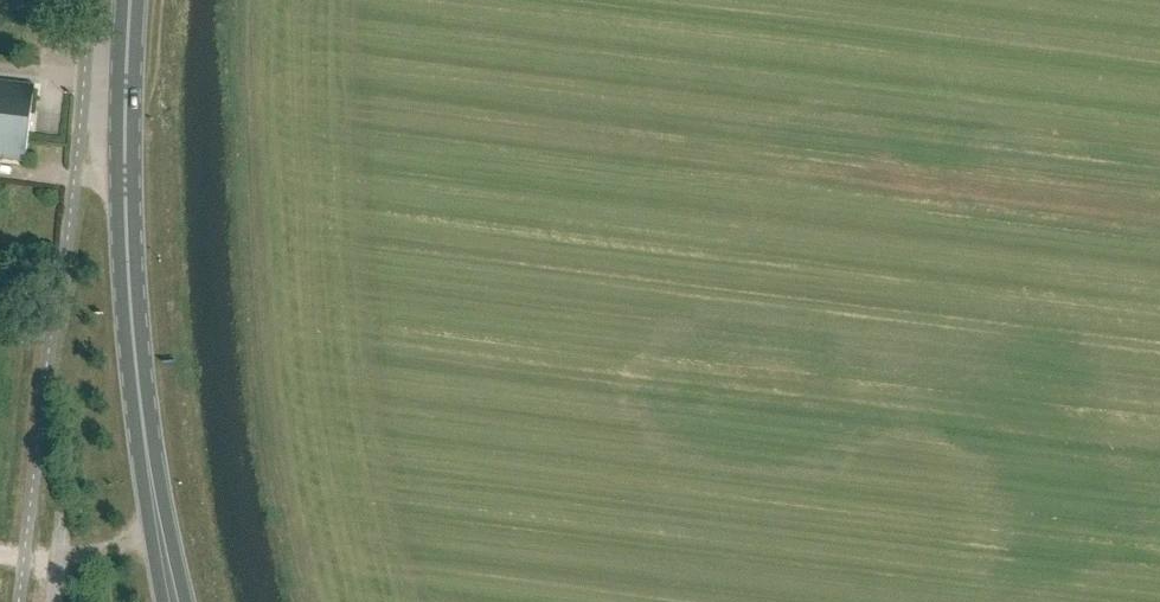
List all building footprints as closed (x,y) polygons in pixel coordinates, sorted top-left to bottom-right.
[(24,161),(33,87),(0,83),(0,158),(24,161)]
